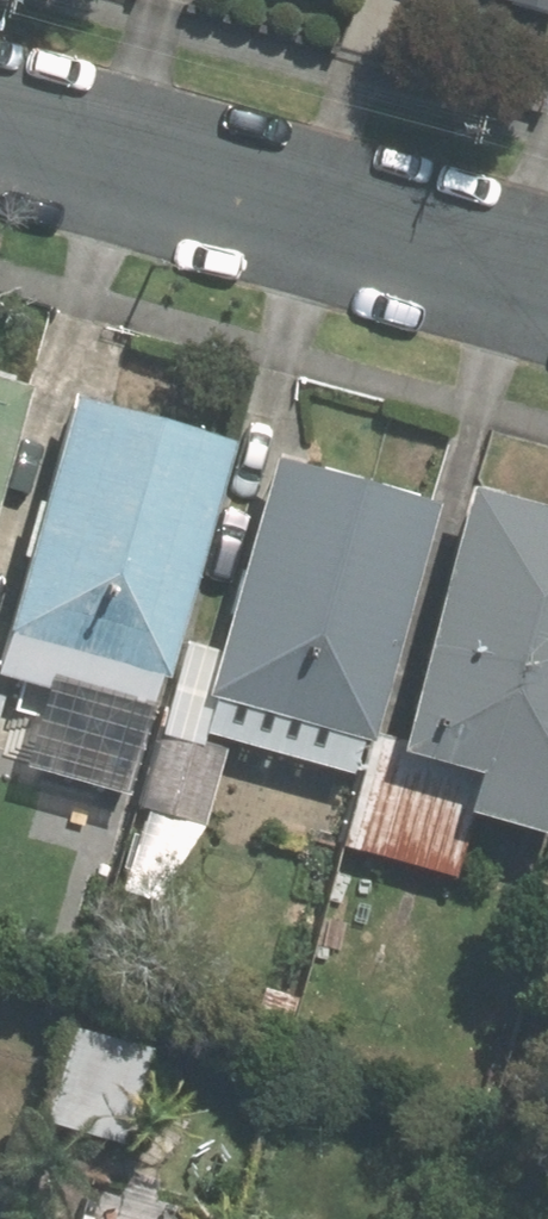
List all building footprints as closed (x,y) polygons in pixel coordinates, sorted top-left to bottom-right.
[(547,14),(547,0),(497,0),(547,14)] [(0,378),(0,465),(22,384),(0,378)] [(66,398),(0,636),(0,673),(72,693),(67,710),(140,730),(156,671),(162,673),(226,442),(66,398)] [(216,641),(179,630),(127,803),(199,824),(225,738),(348,774),(430,501),(272,453),(216,641)] [(462,486),(393,732),(367,725),(333,845),(450,877),(467,815),(547,837),(547,510),(462,486)] [(138,1046),(60,1024),(34,1117),(112,1138),(138,1046)]
